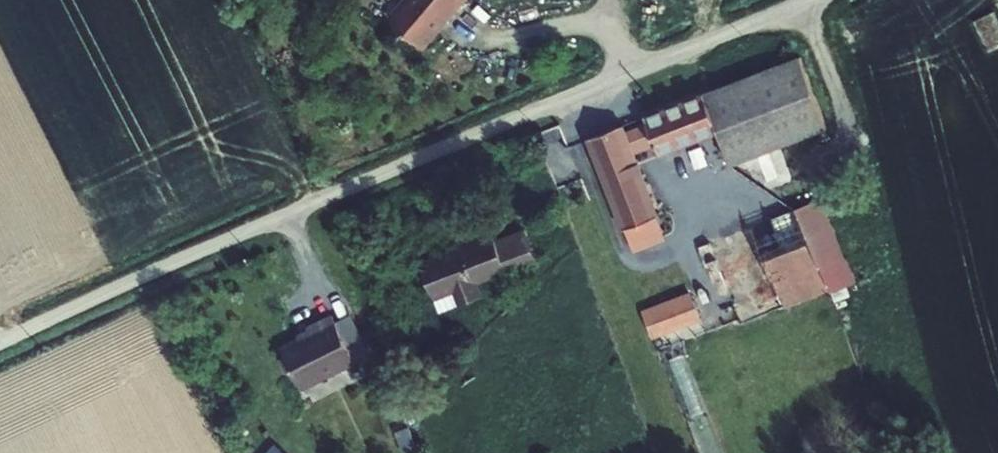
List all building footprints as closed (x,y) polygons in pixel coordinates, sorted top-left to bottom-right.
[(396,17),(398,26),(427,49),(470,0),(411,0),(396,17)] [(997,47),(997,12),(980,18),(991,49),(997,47)] [(832,45),(797,59),(814,93),(845,80),(832,45)] [(829,126),(814,93),(797,59),(737,82),(752,119),(765,151),(829,126)] [(694,141),(752,119),(737,82),(680,104),(682,110),(656,120),(655,116),(624,127),(666,233),(697,221),(664,138),(689,128),(694,141)] [(827,194),(743,227),(763,279),(764,284),(852,251),(831,197),(827,194)] [(481,274),(486,288),(509,280),(503,265),(547,247),(536,219),(522,225),(518,214),(485,227),(487,232),(447,247),(461,281),(481,274)] [(763,279),(743,227),(731,231),(750,283),(763,279)] [(852,251),(764,284),(773,307),(861,272),(852,251)] [(730,296),(724,279),(678,296),(686,319),(732,301),(730,296)] [(452,285),(432,292),(438,306),(457,298),(452,285)] [(334,319),(305,333),(309,341),(316,355),(325,374),(379,348),(357,301),(331,313),(334,319)] [(316,355),(309,341),(302,344),(309,359),(316,355)] [(268,452),(292,452),(278,441),(268,452)]
